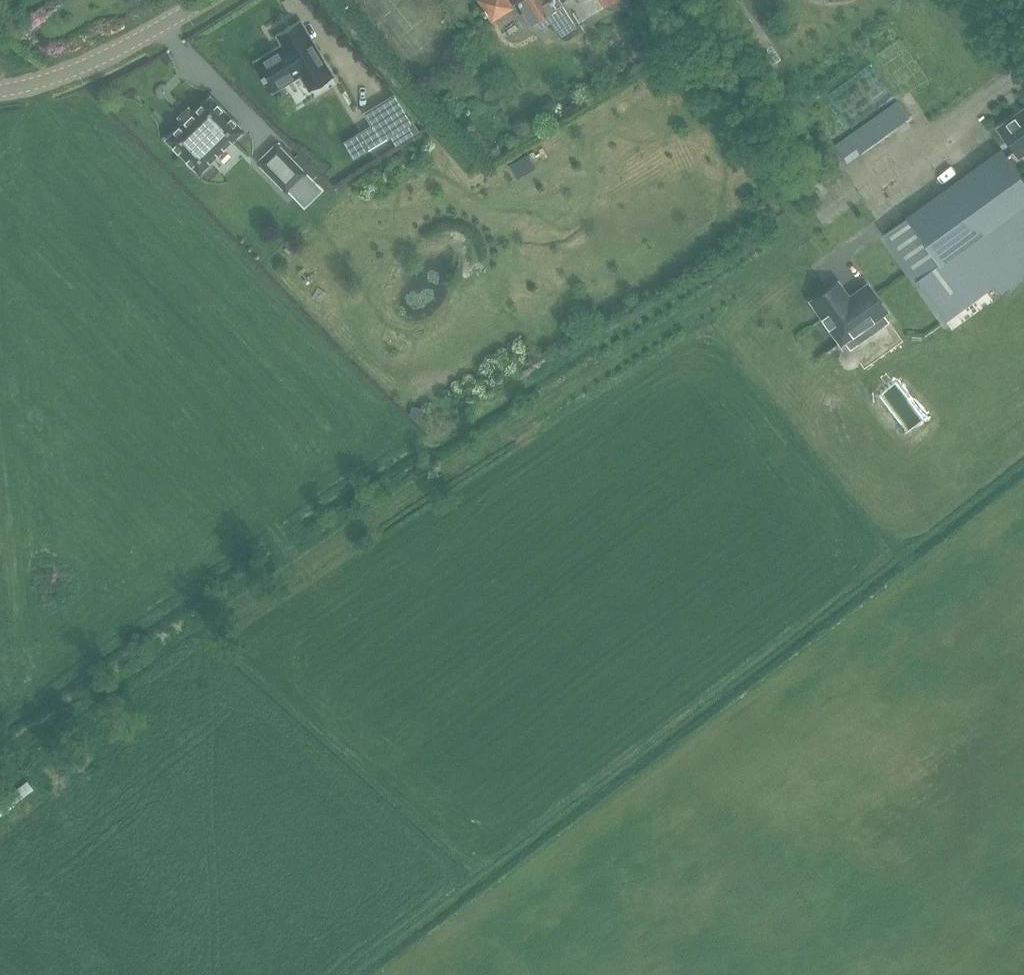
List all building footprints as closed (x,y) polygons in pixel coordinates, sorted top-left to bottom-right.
[(492,21),(497,18),(503,20),(509,16),(510,10),(520,3),(532,23),(534,23),(536,27),(541,29),(551,22),(562,40),(564,40),(567,40),(570,40),(584,31),(566,3),(563,5),(560,0),(478,0),(492,21)] [(605,7),(607,6),(611,9),(616,10),(622,9),(630,4),(627,0),(601,0),(605,7)] [(332,74),(301,24),(279,37),(284,46),(257,62),(264,74),(263,75),(265,79),(266,78),(274,90),(301,74),(309,88),(332,74)] [(394,94),(363,112),(381,141),(390,135),(396,145),(397,144),(418,131),(412,121),(410,122),(394,94)] [(194,113),(194,112),(183,122),(184,123),(169,138),(167,139),(169,140),(199,171),(200,173),(201,171),(242,131),(243,130),(242,129),(212,98),(211,97),(210,98),(194,113)] [(909,118),(897,101),(835,146),(847,162),(909,118)] [(999,127),(1019,156),(1023,153),(1023,109),(999,127)] [(275,143),(255,163),(285,193),(290,188),(304,202),(319,188),(311,180),(292,160),(275,143)] [(930,300),(946,322),(996,286),(1001,293),(1023,276),(1023,180),(1002,149),(884,235),(930,300)] [(298,155),(292,160),(311,180),(317,174),(298,155)] [(227,165),(220,157),(206,171),(218,182),(228,172),(224,168),(227,165)] [(839,285),(813,304),(843,344),(846,342),(852,350),(889,323),(883,315),(887,313),(868,287),(856,296),(850,300),(839,285)] [(412,406),(410,415),(422,418),(424,409),(412,406)]
